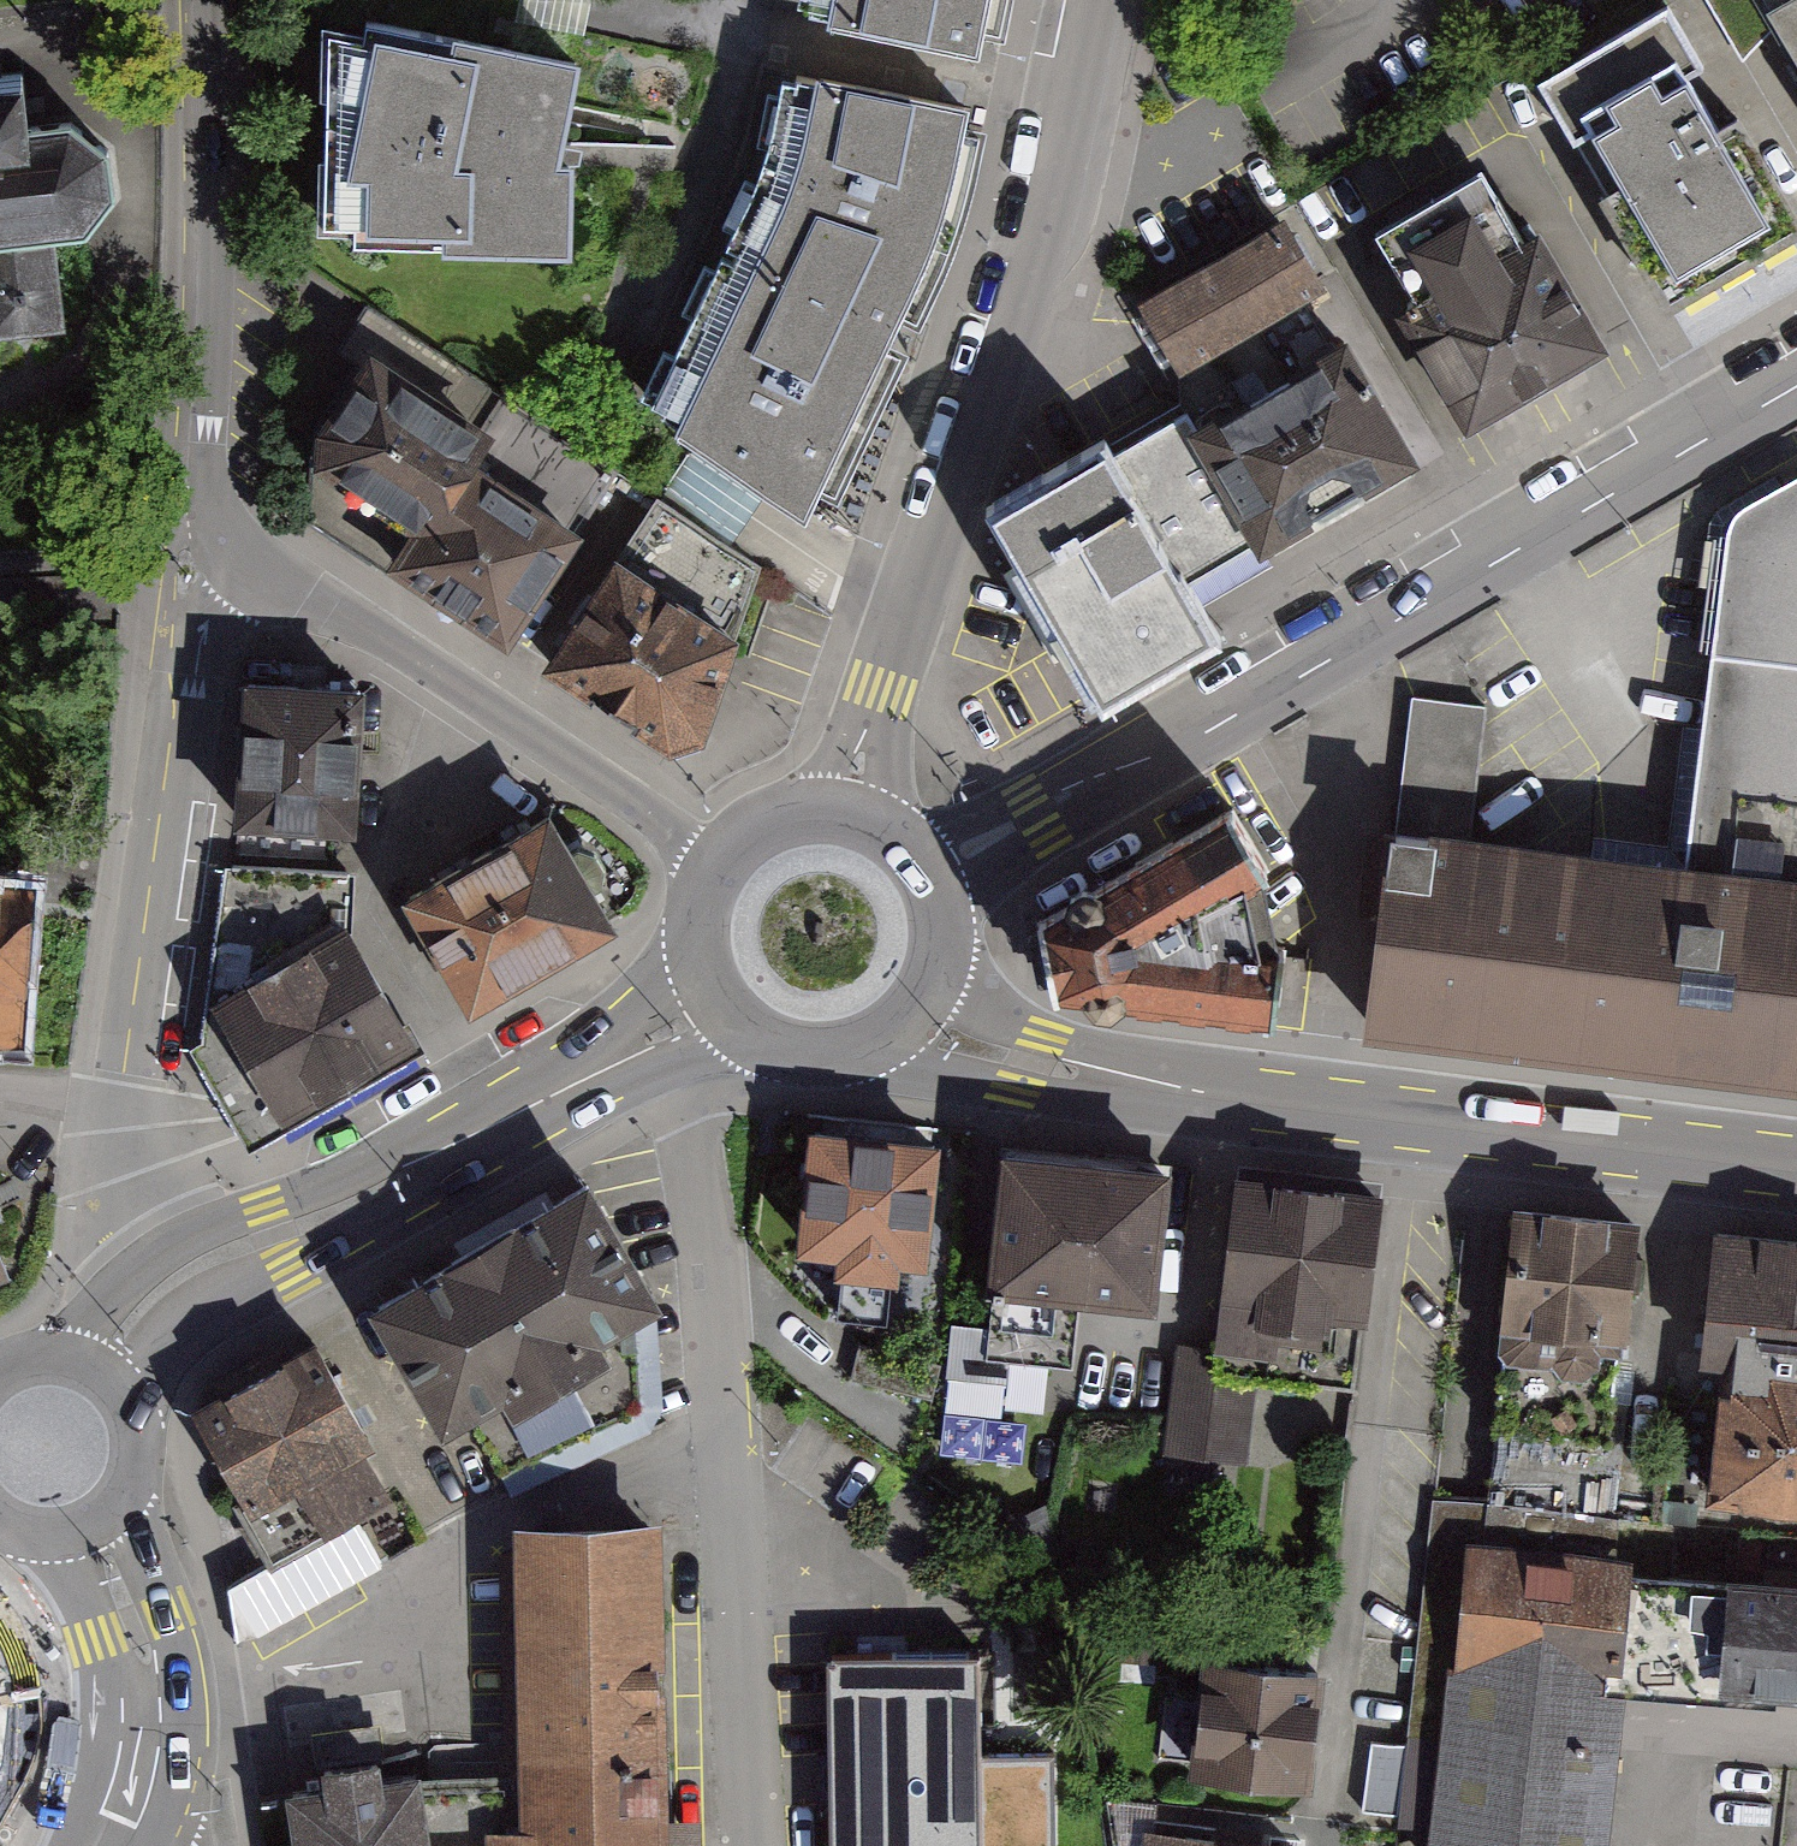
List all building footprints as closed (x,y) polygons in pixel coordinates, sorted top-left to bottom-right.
[(806,22),(990,59),(1001,0),(810,0),(806,22)] [(1796,240),(1796,194),(1683,0),(1671,0),(1528,84),(1666,317),(1796,240)] [(1796,51),(1796,0),(1768,0),(1796,51)] [(549,72),(326,27),(311,251),(569,260),(587,80),(549,72)] [(29,127),(23,73),(0,76),(0,130),(29,127)] [(965,122),(806,84),(786,176),(667,431),(803,520),(938,217),(965,122)] [(85,236),(116,198),(111,151),(71,122),(29,127),(0,130),(0,333),(66,325),(56,239),(85,236)] [(1471,424),(1608,347),(1541,230),(1528,237),(1506,197),(1397,259),(1420,299),(1405,307),(1471,424)] [(1250,546),(1412,454),(1340,327),(1322,338),(1297,294),(1320,281),(1279,210),(1150,283),(1134,292),(1155,330),(1174,363),(1208,344),(1233,388),(1178,420),(1243,534),(1250,546)] [(494,428),(381,354),(280,506),(496,648),(570,537),(467,469),(494,428)] [(1100,695),(1223,624),(1189,564),(1243,534),(1178,420),(1172,412),(1017,501),(995,514),(1100,695)] [(686,461),(661,498),(735,547),(760,511),(686,461)] [(1382,822),(1355,1043),(1796,1092),(1796,487),(1733,522),(1687,862),(1467,833),(1396,824),(1382,822)] [(610,565),(538,669),(662,754),(705,740),(732,649),(610,565)] [(358,844),(368,702),(248,694),(238,836),(358,844)] [(1483,712),(1407,704),(1396,824),(1467,833),(1483,712)] [(1234,823),(1029,929),(1055,999),(1279,1023),(1282,953),(1139,932),(1261,871),(1234,823)] [(618,941),(558,834),(403,921),(463,1028),(618,941)] [(215,896),(242,975),(308,953),(281,874),(215,896)] [(17,1052),(26,898),(0,897),(0,1051),(17,1052)] [(412,1055),(349,940),(214,1016),(266,1105),(281,1131),(412,1055)] [(935,1163),(814,1151),(804,1249),(925,1262),(935,1163)] [(1163,1185),(993,1165),(979,1280),(1149,1300),(1163,1185)] [(1373,1190),(1244,1181),(1231,1347),(1360,1356),(1373,1190)] [(575,1185),(371,1308),(437,1418),(642,1294),(575,1185)] [(1637,1231),(1520,1224),(1511,1359),(1628,1367),(1637,1231)] [(1796,1500),(1796,1238),(1713,1229),(1701,1348),(1733,1351),(1731,1373),(1717,1371),(1705,1491),(1796,1500)] [(19,1279),(0,1232),(0,1286),(19,1279)] [(233,1384),(191,1407),(268,1551),(381,1491),(303,1347),(233,1384)] [(1169,1454),(1251,1464),(1260,1391),(1177,1381),(1169,1454)] [(636,1525),(517,1528),(519,1664),(522,1829),(485,1829),(486,1845),(642,1845),(636,1525)] [(1434,1845),(1588,1845),(1609,1672),(1796,1696),(1796,1581),(1472,1541),(1434,1845)] [(824,1845),(970,1845),(966,1645),(820,1648),(824,1845)] [(1322,1668),(1206,1659),(1197,1776),(1313,1785),(1322,1668)] [(317,1781),(318,1788),(381,1779),(378,1758),(315,1767),(317,1781)] [(405,1775),(381,1779),(318,1788),(281,1794),(289,1845),(416,1845),(405,1775)] [(1163,1835),(1161,1845),(1228,1845),(1163,1835)]
